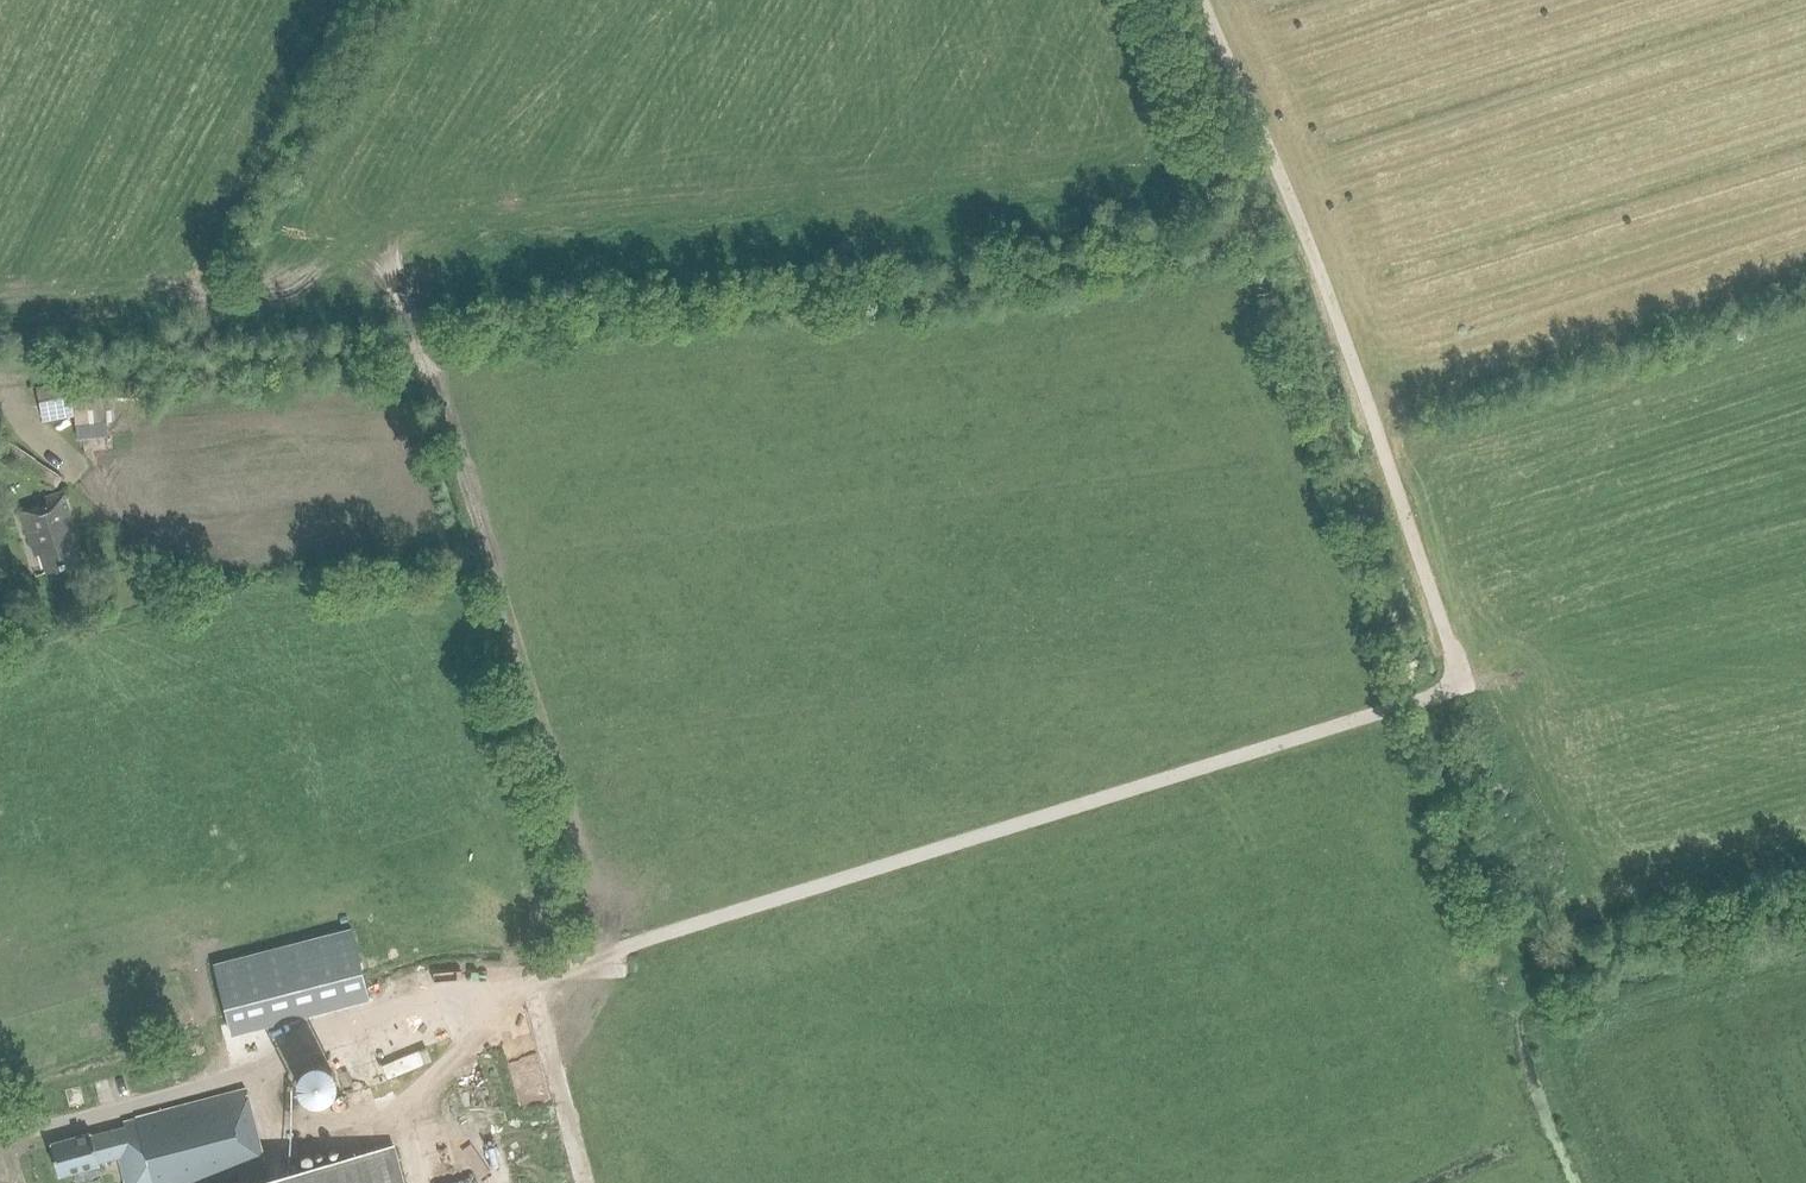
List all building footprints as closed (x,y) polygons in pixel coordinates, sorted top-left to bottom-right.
[(151,419),(149,392),(78,400),(76,382),(41,385),(45,419),(79,416),(81,437),(112,434),(111,423),(151,419)] [(48,505),(22,514),(32,545),(38,544),(48,573),(79,562),(72,541),(78,539),(62,492),(45,497),(48,505)] [(352,929),(214,965),(231,1034),(369,998),(352,929)] [(220,1010),(206,1014),(216,1052),(229,1048),(220,1010)] [(305,1099),(308,1100),(310,1101),(313,1102),(316,1102),(319,1102),(321,1101),(324,1101),(327,1099),(329,1098),(331,1096),(333,1094),(334,1091),(335,1089),(336,1086),(336,1083),(337,1081),(336,1078),(335,1075),(334,1073),(333,1070),(331,1068),(329,1066),(327,1065),(324,1063),(322,1062),(319,1062),(317,1062),(314,1062),(311,1062),(308,1063),(306,1064),(304,1066),(302,1068),(300,1070),(298,1072),(297,1075),(296,1077),(296,1080),(296,1083),(296,1086),(297,1088),(298,1091),(299,1093),(301,1096),(303,1097),(305,1099)] [(49,1144),(58,1177),(100,1166),(99,1164),(118,1159),(125,1182),(192,1182),(227,1174),(236,1182),(411,1182),(400,1143),(268,1177),(245,1090),(124,1122),(125,1127),(91,1135),(90,1133),(49,1144)]
